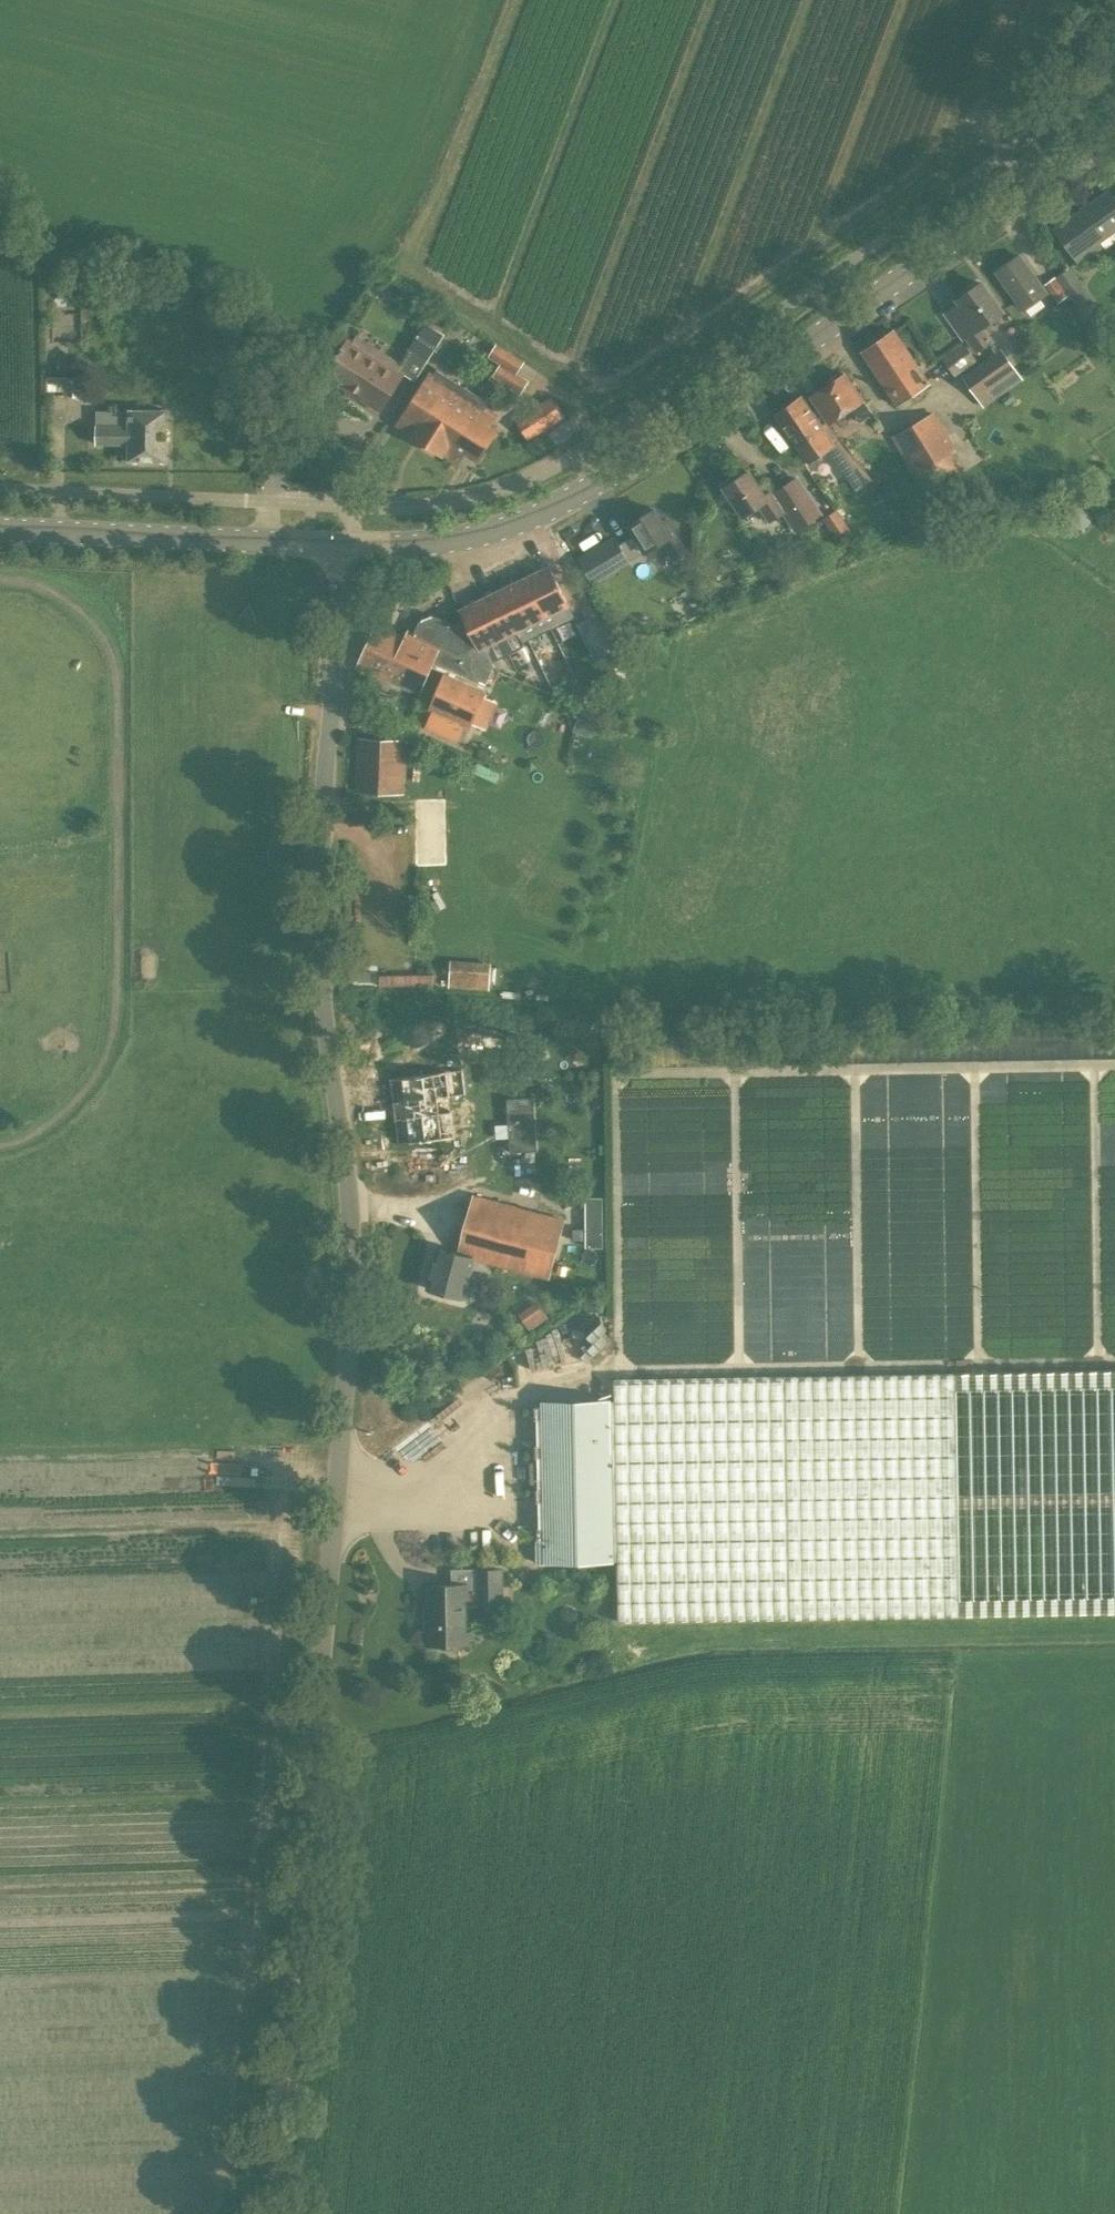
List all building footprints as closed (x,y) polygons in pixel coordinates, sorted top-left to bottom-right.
[(1111,192),(1058,230),(1080,261),(1102,244),(1105,249),(1114,242),(1114,197),(1111,192)] [(998,272),(1024,308),(1046,292),(1020,255),(998,272)] [(1057,276),(1068,295),(1069,294),(1078,306),(1091,296),(1069,267),(1057,276)] [(1058,302),(1068,295),(1057,276),(1056,276),(1055,275),(1044,284),(1058,302)] [(1003,310),(983,282),(958,299),(975,322),(963,331),(977,350),(992,338),(982,325),(1003,310)] [(349,338),(343,347),(342,346),(339,350),(341,351),(325,376),(379,410),(403,373),(415,380),(445,333),(426,321),(408,349),(410,350),(402,362),(357,334),(352,340),(349,338)] [(930,382),(895,329),(862,351),(897,403),(930,382)] [(487,356),(499,364),(508,350),(496,342),(487,356)] [(941,357),(955,377),(977,361),(963,342),(941,357)] [(1001,347),(961,375),(983,407),(1023,379),(1001,347)] [(508,350),(499,364),(517,372),(524,361),(508,350)] [(517,372),(499,364),(492,375),(520,394),(529,380),(517,372)] [(399,422),(414,432),(415,432),(422,421),(424,422),(452,378),(437,368),(433,374),(431,373),(424,383),(405,412),(406,412),(399,422)] [(872,412),(846,373),(812,396),(829,422),(850,408),(859,421),(872,412)] [(442,452),(444,450),(479,395),(452,378),(424,422),(422,421),(415,432),(414,432),(413,434),(442,452)] [(479,395),(444,450),(459,460),(465,450),(478,458),(496,430),(488,426),(496,414),(486,408),(490,401),(479,395)] [(525,411),(536,428),(558,414),(547,397),(525,411)] [(828,443),(820,431),(823,429),(815,417),(801,397),(797,400),(777,414),(798,446),(806,441),(814,452),(828,443)] [(96,442),(130,443),(130,459),(165,459),(166,410),(97,409),(96,442)] [(957,448),(942,425),(935,412),(894,436),(916,472),(924,487),(935,489),(958,475),(947,454),(957,448)] [(779,516),(783,513),(794,531),(823,512),(797,475),(774,491),(773,489),(765,495),(748,471),(724,487),(743,514),(757,505),(768,523),(770,521),(774,527),(783,522),(779,516)] [(992,491),(979,496),(987,515),(999,510),(992,491)] [(662,541),(673,560),(688,551),(668,517),(662,520),(655,508),(629,523),(645,551),(662,541)] [(581,559),(594,582),(629,562),(628,561),(618,544),(615,539),(581,559)] [(433,661),(449,668),(445,674),(482,691),(494,665),(484,645),(517,629),(522,641),(574,616),(569,604),(581,599),(574,584),(562,590),(550,566),(461,608),(467,620),(456,626),(432,615),(422,620),(416,633),(409,630),(407,636),(377,623),(358,666),(419,693),(433,661)] [(470,725),(484,692),(482,691),(445,674),(430,708),(436,710),(430,725),(456,737),(463,722),(470,725)] [(355,792),(404,794),(406,738),(357,737),(355,792)] [(417,794),(416,812),(438,813),(439,795),(417,794)] [(448,986),(476,988),(477,961),(450,959),(448,986)] [(467,1094),(464,1068),(389,1077),(399,1143),(472,1134),(469,1107),(453,1109),(451,1096),(467,1094)] [(538,1150),(534,1096),(507,1098),(510,1151),(538,1150)] [(438,1248),(428,1287),(464,1296),(474,1256),(549,1279),(565,1218),(474,1194),(457,1253),(438,1248)] [(608,1242),(608,1194),(590,1194),(590,1227),(576,1227),(576,1241),(608,1242)] [(534,1327),(553,1315),(542,1298),(523,1311),(534,1327)] [(613,1380),(614,1399),(541,1400),(544,1528),(544,1540),(536,1540),(537,1562),(617,1561),(618,1621),(790,1617),(960,1614),(1114,1611),(1114,1370),(955,1373),(785,1376),(613,1380)] [(500,1569),(478,1569),(478,1584),(430,1585),(431,1621),(427,1621),(427,1644),(468,1643),(468,1604),(501,1603),(500,1569)]
